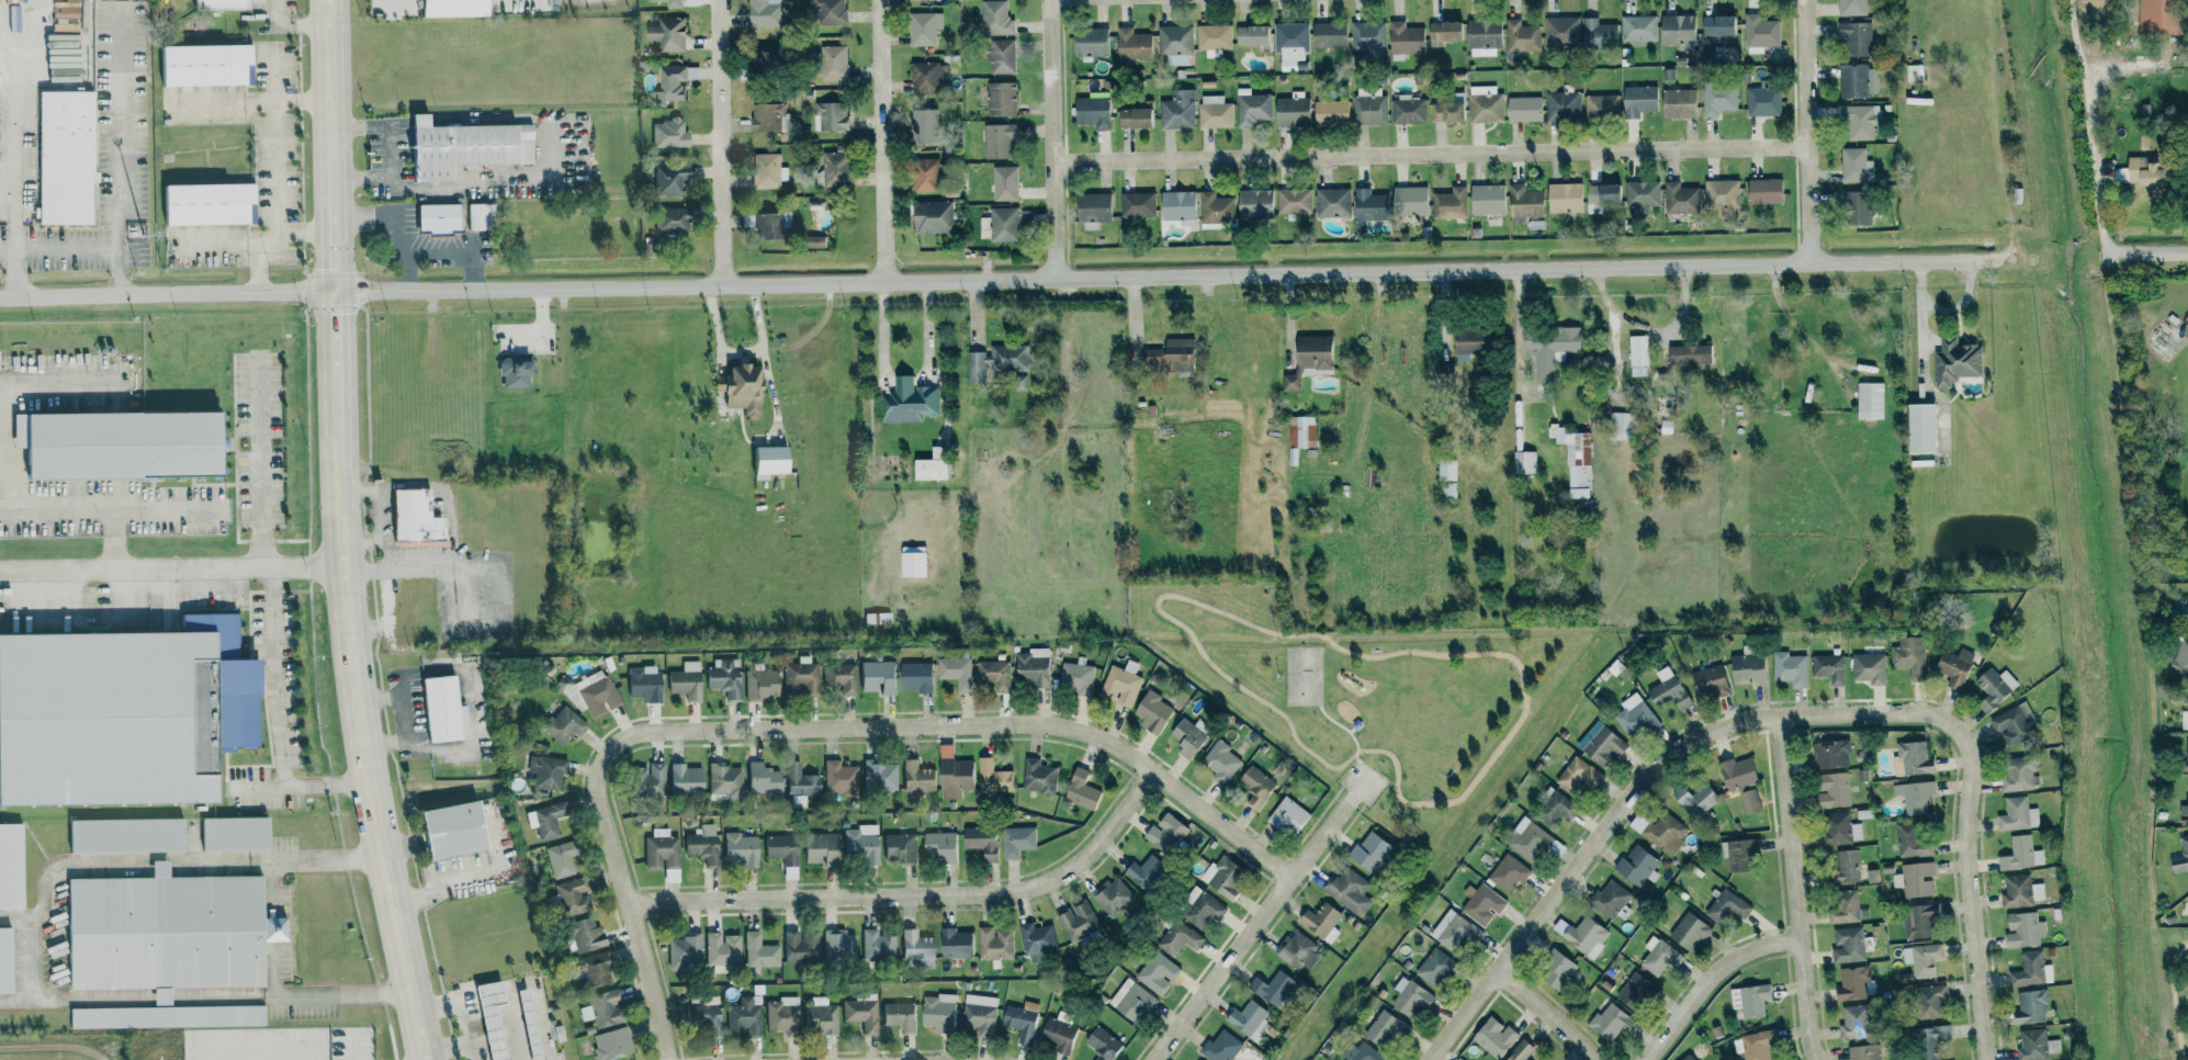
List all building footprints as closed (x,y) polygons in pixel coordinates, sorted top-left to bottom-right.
[(50,33),(76,34),(77,0),(63,0),(62,1),(50,1),(50,33)] [(191,9),(248,8),(248,0),(191,0),(191,9)] [(479,0),(414,0),(414,16),(479,15),(479,0)] [(781,25),(781,3),(769,3),(769,0),(747,0),(748,26),(781,25)] [(844,0),(812,0),(812,9),(816,9),(817,24),(844,23),(844,0)] [(981,0),(981,35),(1013,34),(1013,17),(1006,18),(1006,0),(994,0),(981,0)] [(1867,16),(1866,0),(1837,0),(1837,16),(1867,16)] [(2138,35),(2173,34),(2172,0),(2137,0),(2138,35)] [(942,29),(942,12),(908,13),(909,46),(936,45),(935,29),(942,29)] [(1763,53),(1763,46),(1779,45),(1778,20),(1758,20),(1758,13),(1744,13),(1745,53),(1763,53)] [(1657,41),(1657,15),(1622,16),(1622,41),(1632,41),(1632,46),(1644,46),(1644,41),(1657,41)] [(1660,15),(1661,45),(1694,45),(1694,15),(1660,15)] [(1712,34),(1713,42),(1723,41),(1723,35),(1732,34),(1732,15),(1701,16),(1702,34),(1712,34)] [(659,52),(685,51),(683,17),(657,18),(658,25),(644,26),(645,41),(659,40),(659,52)] [(1578,17),(1544,18),(1545,49),(1579,48),(1578,17)] [(1583,48),(1617,47),(1617,24),(1598,24),(1598,17),(1582,17),(1583,48)] [(1539,26),(1521,26),(1520,18),(1506,19),(1507,52),(1540,51),(1539,26)] [(1499,19),(1467,19),(1468,57),(1499,56),(1499,19)] [(1390,20),(1389,60),(1405,61),(1405,54),(1423,55),(1423,27),(1404,27),(1404,21),(1390,20)] [(1384,21),(1350,22),(1351,50),(1385,49),(1384,21)] [(1428,21),(1428,41),(1460,41),(1459,21),(1428,21)] [(1307,22),(1273,23),(1274,53),(1280,53),(1280,62),(1305,61),(1304,53),(1308,52),(1307,22)] [(1344,22),(1312,23),(1312,47),(1344,47),(1344,22)] [(1871,22),(1838,22),(1837,37),(1847,37),(1846,55),(1870,56),(1871,22)] [(1158,55),(1168,55),(1167,65),(1191,65),(1192,26),(1159,25),(1158,55)] [(1198,49),(1231,50),(1232,25),(1198,25),(1198,49)] [(1267,25),(1236,25),(1236,45),(1258,44),(1258,52),(1267,52),(1267,25)] [(1151,33),(1132,34),(1132,27),(1117,27),(1117,60),(1152,59),(1151,33)] [(1108,28),(1073,28),(1072,56),(1107,56),(1108,28)] [(1014,73),(1014,39),(988,40),(989,73),(1014,73)] [(155,45),(155,85),(249,85),(249,66),(248,66),(248,44),(155,45)] [(845,45),(819,46),(820,81),(846,81),(845,45)] [(753,63),(768,65),(770,50),(755,48),(753,63)] [(910,62),(911,93),(938,92),(938,62),(910,62)] [(1868,97),(1868,63),(1839,64),(1840,98),(1868,97)] [(1924,81),(1923,65),(1907,65),(1907,81),(1924,81)] [(682,100),(681,79),(697,79),(697,66),(659,66),(660,100),(682,100)] [(1015,82),(987,81),(986,115),(1015,115),(1015,82)] [(1701,85),(1702,117),(1718,116),(1718,110),(1737,109),(1736,84),(1701,85)] [(1657,112),(1657,86),(1622,86),(1622,118),(1638,118),(1638,112),(1657,112)] [(1194,88),(1171,89),(1172,100),(1159,100),(1160,129),(1195,128),(1194,88)] [(1256,126),(1256,120),(1271,120),(1271,94),(1251,94),(1251,88),(1237,88),(1238,127),(1256,126)] [(1385,124),(1385,89),(1353,88),(1353,124),(1385,124)] [(1662,89),(1662,118),(1696,117),(1695,89),(1662,89)] [(88,224),(88,182),(97,182),(97,171),(90,171),(91,90),(35,90),(34,224),(88,224)] [(1290,97),(1274,97),(1275,128),(1308,126),(1306,90),(1290,90),(1290,97)] [(1545,92),(1546,121),(1580,120),(1580,91),(1545,92)] [(1463,122),(1462,93),(1453,93),(1454,101),(1430,102),(1431,123),(1463,122)] [(1468,93),(1468,121),(1503,121),(1502,93),(1468,93)] [(1619,94),(1584,95),(1584,117),(1619,116),(1619,94)] [(1200,127),(1234,127),(1234,102),(1224,102),(1224,95),(1199,95),(1200,127)] [(1391,123),(1425,123),(1425,98),(1411,98),(1411,95),(1390,95),(1391,123)] [(1540,96),(1506,97),(1506,121),(1540,120),(1540,96)] [(1094,130),(1108,129),(1107,97),(1074,97),(1074,124),(1094,123),(1094,130)] [(1346,100),(1312,101),(1313,124),(1347,122),(1346,100)] [(846,130),(846,101),(813,102),(813,130),(846,130)] [(749,103),(750,131),(780,130),(779,115),(784,115),(783,102),(749,103)] [(1841,106),(1841,121),(1848,121),(1848,140),(1873,140),(1872,105),(1841,106)] [(1149,127),(1149,108),(1118,107),(1118,127),(1149,127)] [(938,142),(937,108),(911,109),(911,143),(938,142)] [(425,125),(424,112),(406,112),(407,182),(453,181),(452,165),(531,163),(530,123),(425,125)] [(651,146),(687,146),(687,130),(681,130),(681,119),(650,119),(651,146)] [(1013,124),(984,124),(984,158),(1014,158),(1013,124)] [(1865,148),(1841,148),(1842,182),(1873,182),(1873,160),(1866,160),(1865,148)] [(821,153),(821,170),(815,170),(816,187),(848,186),(847,152),(821,153)] [(753,188),(780,188),(780,180),(788,180),(788,166),(780,167),(780,153),(752,153),(753,188)] [(936,158),(912,158),(912,191),(937,190),(936,158)] [(2165,185),(2165,159),(2126,159),(2126,181),(2136,181),(2136,185),(2165,185)] [(685,164),(652,164),(652,195),(686,194),(685,164)] [(993,166),(992,200),(1017,200),(1017,166),(993,166)] [(1781,178),(1747,179),(1747,204),(1781,203),(1781,178)] [(1703,180),(1704,207),(1738,206),(1738,179),(1703,180)] [(1698,187),(1679,187),(1679,181),(1665,180),(1664,213),(1698,213),(1698,187)] [(1660,206),(1659,181),(1624,182),(1625,206),(1632,206),(1633,215),(1649,214),(1649,206),(1660,206)] [(251,182),(157,184),(158,225),(252,223),(251,182)] [(1582,183),(1547,183),(1548,213),(1582,212),(1582,183)] [(1617,184),(1597,183),(1596,201),(1617,202),(1617,184)] [(1503,184),(1469,185),(1470,214),(1504,214),(1503,184)] [(1543,190),(1523,190),(1523,184),(1508,184),(1509,219),(1543,218),(1543,190)] [(1392,186),(1391,214),(1425,215),(1426,187),(1392,186)] [(1364,219),(1386,219),(1385,194),(1369,194),(1369,187),(1353,187),(1354,229),(1365,228),(1364,219)] [(1276,189),(1277,214),(1311,213),(1310,188),(1276,189)] [(1315,217),(1349,216),(1349,188),(1315,188),(1315,217)] [(1271,190),(1238,189),(1237,219),(1271,220),(1271,190)] [(1161,220),(1194,219),(1194,190),(1160,191),(1161,220)] [(1214,197),(1214,190),(1199,191),(1200,227),(1234,226),(1234,197),(1214,197)] [(1842,191),(1843,225),(1869,224),(1868,191),(1842,191)] [(1155,216),(1154,192),(1121,192),(1121,217),(1155,216)] [(1110,221),(1110,193),(1076,194),(1076,222),(1110,221)] [(912,233),(952,231),(951,200),(911,202),(912,233)] [(455,203),(412,204),(413,233),(456,232),(455,203)] [(466,230),(487,229),(486,203),(465,203),(466,230)] [(651,236),(682,237),(683,208),(651,207),(651,236)] [(990,207),(989,241),(1017,242),(1018,207),(990,207)] [(791,239),(792,213),(754,211),(753,237),(791,239)] [(979,217),(979,238),(989,238),(988,217),(979,217)] [(805,248),(823,248),(824,235),(806,235),(805,248)] [(1535,381),(1554,381),(1553,352),(1579,351),(1579,327),(1521,328),(1521,349),(1535,349),(1535,381)] [(1485,354),(1485,328),(1453,328),(1454,355),(1485,354)] [(1282,390),(1300,390),(1300,369),(1330,368),(1329,335),(1293,336),(1294,373),(1282,374),(1282,390)] [(1628,336),(1630,376),(1648,376),(1647,335),(1628,336)] [(1981,377),(1981,344),(1957,345),(1957,336),(1940,336),(1940,352),(1934,352),(1934,388),(1950,388),(1950,377),(1981,377)] [(1191,371),(1191,338),(1164,338),(1163,370),(1191,371)] [(1028,371),(1028,345),(987,345),(987,351),(967,352),(967,383),(987,383),(987,372),(1028,371)] [(1668,346),(1668,364),(1710,363),(1710,345),(1668,346)] [(1160,348),(1141,348),(1142,365),(1160,364),(1160,348)] [(524,387),(525,357),(496,357),(496,376),(500,376),(500,387),(524,387)] [(1452,377),(1453,364),(1437,362),(1435,375),(1452,377)] [(759,364),(724,365),(724,375),(711,376),(712,392),(722,391),(722,407),(741,407),(742,419),(756,419),(756,390),(759,390),(759,364)] [(938,415),(937,385),(913,386),(912,376),(893,376),(894,394),(882,395),(882,422),(921,421),(921,415),(938,415)] [(1025,390),(1026,377),(1014,376),(1013,389),(1025,390)] [(1856,418),(1883,419),(1884,383),(1857,382),(1856,418)] [(1934,453),(1933,403),(1906,404),(1907,453),(1934,453)] [(18,479),(211,476),(210,410),(8,413),(9,447),(18,447),(18,479)] [(1631,440),(1632,412),(1610,412),(1608,439),(1631,440)] [(1288,448),(1316,448),(1315,416),(1288,416),(1288,448)] [(1591,497),(1590,432),(1563,432),(1563,427),(1547,427),(1548,441),(1566,441),(1568,498),(1591,497)] [(782,446),(749,446),(750,480),(765,479),(765,473),(782,472),(782,446)] [(912,480),(947,479),(946,446),(930,446),(930,459),(912,459),(912,480)] [(1297,448),(1290,448),(1289,465),(1297,466),(1297,448)] [(1536,473),(1536,451),(1513,451),(1513,473),(1536,473)] [(1456,480),(1455,459),(1437,460),(1438,480),(1456,480)] [(1456,498),(1455,483),(1441,484),(1441,498),(1456,498)] [(387,489),(388,543),(445,542),(445,527),(440,527),(439,516),(429,517),(429,488),(387,489)] [(924,546),(899,546),(899,577),(924,576),(924,546)] [(890,612),(863,613),(863,624),(890,623),(890,612)] [(216,802),(215,790),(205,790),(205,748),(252,747),(251,659),(234,659),(233,613),(176,613),(176,632),(0,633),(0,804),(216,802)] [(1891,646),(1890,667),(1924,668),(1925,637),(1899,636),(1899,646),(1891,646)] [(2172,636),(2163,671),(2187,677),(2187,640),(2172,636)] [(1729,656),(1733,685),(1752,682),(1752,686),(1766,684),(1762,651),(1753,652),(1752,644),(1741,646),(1742,654),(1729,656)] [(1015,652),(1015,682),(1034,681),(1034,688),(1049,688),(1048,648),(1028,648),(1028,652),(1015,652)] [(1942,649),(1934,670),(1949,676),(1946,685),(1959,691),(1975,654),(1961,648),(1957,655),(1942,649)] [(1806,688),(1806,655),(1788,656),(1788,651),(1773,651),(1773,681),(1791,681),(1792,688),(1806,688)] [(1852,681),(1870,681),(1870,686),(1885,685),(1884,654),(1852,655),(1852,681)] [(1845,686),(1844,655),(1812,656),(1812,677),(1829,677),(1829,687),(1845,686)] [(782,695),(800,694),(800,696),(814,695),(813,656),(796,656),(797,663),(781,664),(782,695)] [(1085,665),(1086,657),(1077,656),(1076,663),(1062,662),(1059,691),(1091,695),(1094,666),(1085,665)] [(970,657),(937,658),(937,679),(956,679),(956,693),(971,693),(970,657)] [(739,700),(739,659),(712,659),(712,667),(705,667),(705,690),(724,689),(724,701),(739,700)] [(1110,664),(1099,695),(1116,701),(1115,703),(1131,708),(1142,677),(1135,675),(1139,664),(1128,659),(1124,670),(1110,664)] [(699,702),(698,661),(681,661),(681,671),(666,671),(667,694),(685,693),(685,702),(699,702)] [(877,695),(892,694),(891,661),(858,662),(859,691),(877,691),(877,695)] [(977,683),(995,683),(995,692),(1009,692),(1010,661),(977,661),(977,683)] [(840,695),(854,695),(853,663),(822,664),(822,685),(840,685),(840,695)] [(930,694),(930,663),(898,663),(899,689),(915,688),(915,694),(930,694)] [(1730,694),(1719,663),(1691,673),(1699,697),(1711,693),(1713,699),(1730,694)] [(1654,707),(1673,699),(1678,711),(1689,705),(1670,664),(1655,671),(1660,683),(1646,690),(1654,707)] [(626,667),(626,697),(639,697),(639,703),(657,703),(657,666),(626,667)] [(2005,669),(1998,675),(1990,666),(1974,680),(1988,695),(1977,704),(1986,715),(2019,684),(2005,669)] [(774,698),(773,670),(743,671),(744,699),(774,698)] [(621,704),(606,674),(587,684),(584,678),(573,683),(591,720),(606,712),(606,711),(621,704)] [(418,677),(422,743),(460,740),(459,728),(465,728),(463,703),(456,703),(454,675),(418,677)] [(1612,717),(1630,739),(1640,731),(1645,736),(1661,723),(1634,691),(1619,704),(1622,708),(1612,717)] [(1173,708),(1146,692),(1130,718),(1157,735),(1173,708)] [(1988,719),(1995,734),(2000,732),(2008,749),(2033,738),(2027,726),(2035,722),(2026,702),(1988,719)] [(548,736),(560,745),(570,732),(577,737),(587,724),(562,705),(552,718),(550,717),(545,723),(553,729),(548,736)] [(1176,752),(1191,760),(1206,733),(1180,718),(1170,735),(1182,742),(1176,752)] [(1602,770),(1626,746),(1604,725),(1580,749),(1602,770)] [(1226,783),(1243,760),(1217,740),(1200,763),(1226,783)] [(1813,743),(1814,769),(1849,768),(1848,741),(1813,743)] [(1897,756),(1903,756),(1904,775),(1933,774),(1932,758),(1925,758),(1925,742),(1896,743),(1897,756)] [(971,760),(952,760),(952,744),(939,744),(938,799),(960,799),(960,788),(971,788),(971,760)] [(1601,775),(1575,755),(1556,779),(1582,800),(1601,775)] [(559,790),(559,774),(565,775),(566,758),(527,756),(526,773),(533,773),(532,788),(559,790)] [(1901,756),(1893,757),(1894,776),(1903,776),(1901,756)] [(2001,791),(2036,790),(2035,756),(2006,757),(2007,777),(2000,777),(2001,791)] [(1011,771),(992,771),(993,758),(978,757),(977,791),(1011,792),(1011,771)] [(1056,767),(1039,766),(1039,758),(1024,757),(1023,792),(1055,793),(1056,767)] [(1718,764),(1725,791),(1737,788),(1743,812),(1755,809),(1742,758),(1718,764)] [(933,768),(917,768),(917,759),(902,759),(902,794),(924,794),(924,790),(933,790),(933,768)] [(856,766),(839,766),(839,760),(823,760),(824,792),(857,792),(856,766)] [(761,761),(744,762),(745,795),(778,794),(777,769),(761,769),(761,761)] [(817,794),(817,775),(800,775),(799,761),(784,761),(785,795),(817,794)] [(863,790),(895,789),(894,761),(862,762),(863,790)] [(627,768),(628,796),(663,796),(662,763),(646,763),(646,767),(627,768)] [(700,767),(683,768),(683,763),(667,763),(668,793),(700,793),(700,767)] [(1237,783),(1252,792),(1244,804),(1257,812),(1276,781),(1248,765),(1237,783)] [(1101,791),(1083,784),(1088,772),(1075,767),(1063,798),(1093,810),(1101,791)] [(1850,807),(1848,773),(1818,774),(1819,792),(1817,792),(1818,808),(1850,807)] [(1903,795),(1904,814),(1927,813),(1927,796),(1935,795),(1934,782),(1892,784),(1893,795),(1903,795)] [(1695,820),(1718,799),(1704,784),(1691,796),(1681,785),(1670,795),(1695,820)] [(1561,815),(1569,820),(1577,808),(1551,791),(1535,816),(1553,827),(1561,815)] [(1267,818),(1292,837),(1309,814),(1285,795),(1267,818)] [(2038,808),(2028,808),(2027,796),(2006,797),(2007,815),(1996,816),(1997,830),(2039,828),(2038,808)] [(413,810),(422,860),(483,849),(476,810),(473,810),(472,800),(413,810)] [(524,809),(527,828),(535,827),(537,841),(558,838),(555,817),(566,816),(564,803),(524,809)] [(1188,829),(1165,811),(1154,825),(1152,823),(1142,836),(1167,855),(1188,829)] [(1639,836),(1671,856),(1689,828),(1662,812),(1654,825),(1648,821),(1639,836)] [(1821,813),(1822,845),(1851,844),(1850,812),(1821,813)] [(1511,830),(1515,834),(1507,843),(1530,864),(1553,840),(1525,814),(1511,830)] [(197,818),(198,851),(268,850),(268,817),(197,818)] [(183,851),(183,818),(64,820),(65,853),(183,851)] [(1934,856),(1933,839),(1919,839),(1918,822),(1897,823),(1898,857),(1934,856)] [(1851,824),(1852,840),(1862,839),(1861,823),(1851,824)] [(23,908),(22,824),(0,824),(0,909),(23,908)] [(843,829),(844,859),(862,858),(862,865),(877,865),(876,824),(857,825),(857,829),(843,829)] [(982,862),(994,862),(995,828),(963,827),(962,849),(982,849),(982,862)] [(1002,828),(1003,859),(1018,859),(1018,849),(1035,849),(1034,827),(1002,828)] [(678,836),(668,836),(668,828),(651,828),(651,836),(644,836),(643,869),(662,870),(662,882),(677,882),(678,836)] [(1348,859),(1376,876),(1394,846),(1366,829),(1348,859)] [(739,832),(722,832),(721,865),(755,865),(756,836),(739,836),(739,832)] [(955,832),(923,832),(923,853),(937,853),(938,864),(955,863),(955,832)] [(715,868),(714,833),(683,834),(683,856),(703,855),(703,868),(715,868)] [(802,862),(836,863),(836,833),(802,833),(802,862)] [(915,833),(882,834),(883,856),(893,856),(893,864),(916,863),(915,833)] [(795,866),(794,834),(762,836),(763,859),(781,858),(781,867),(795,866)] [(1999,870),(2045,866),(2044,850),(2033,850),(2031,834),(2011,836),(2013,855),(1998,857),(1999,870)] [(2182,858),(2170,860),(2172,872),(2187,870),(2187,834),(2179,836),(2182,858)] [(1729,873),(1746,871),(1745,856),(1758,855),(1756,838),(1720,842),(1722,858),(1727,857),(1729,873)] [(1565,847),(1556,840),(1550,848),(1558,856),(1565,847)] [(550,878),(574,875),(570,842),(546,845),(550,878)] [(1659,875),(1652,870),(1659,861),(1635,844),(1624,860),(1620,857),(1612,868),(1639,889),(1647,878),(1653,882),(1659,875)] [(1837,850),(1838,870),(1827,871),(1828,885),(1859,883),(1858,849),(1837,850)] [(1231,901),(1240,888),(1232,882),(1242,869),(1220,853),(1201,880),(1231,901)] [(1523,884),(1531,869),(1504,853),(1488,880),(1509,892),(1516,880),(1523,884)] [(1139,866),(1133,861),(1123,872),(1143,891),(1165,867),(1151,854),(1139,866)] [(64,990),(149,989),(149,1005),(166,1005),(166,988),(261,987),(260,941),(282,941),(281,917),(260,918),(259,876),(164,877),(163,860),(146,861),(147,877),(62,879),(64,990)] [(1902,864),(1902,874),(1893,874),(1894,888),(1904,887),(1904,897),(1933,896),(1932,880),(1924,881),(1923,876),(1934,875),(1934,862),(1902,864)] [(1325,894),(1362,915),(1371,900),(1363,895),(1371,882),(1341,865),(1325,894)] [(2005,876),(2006,893),(2001,893),(2002,908),(2033,906),(2033,900),(2044,899),(2043,883),(2030,884),(2030,874),(2005,876)] [(1091,897),(1111,919),(1135,897),(1115,875),(1091,897)] [(553,884),(561,917),(584,911),(576,878),(553,884)] [(1615,920),(1630,892),(1608,880),(1601,893),(1595,889),(1587,905),(1615,920)] [(1469,885),(1462,893),(1470,899),(1461,909),(1484,927),(1495,913),(1497,915),(1508,902),(1482,882),(1475,890),(1469,885)] [(1183,901),(1189,905),(1182,916),(1201,930),(1211,915),(1218,920),(1227,908),(1194,885),(1183,901)] [(1744,920),(1752,905),(1720,888),(1705,915),(1721,924),(1728,911),(1744,920)] [(1830,890),(1831,923),(1859,922),(1858,889),(1830,890)] [(1056,915),(1070,943),(1100,927),(1086,900),(1069,908),(1056,915)] [(1333,927),(1342,914),(1323,901),(1314,914),(1306,909),(1297,922),(1331,944),(1339,932),(1333,927)] [(1935,937),(1933,905),(1902,906),(1904,939),(1935,937)] [(1479,929),(1449,908),(1429,935),(1459,957),(1479,929)] [(1689,952),(1699,938),(1703,941),(1712,929),(1686,910),(1667,937),(1689,952)] [(2007,913),(2008,932),(2005,933),(2005,948),(2039,947),(2039,937),(2045,937),(2045,921),(2037,922),(2036,912),(2007,913)] [(1561,937),(1591,960),(1611,934),(1586,915),(1575,929),(1570,925),(1561,937)] [(562,923),(568,953),(601,947),(595,916),(562,923)] [(1204,938),(1175,918),(1156,945),(1172,957),(1183,942),(1195,951),(1204,938)] [(1018,925),(1027,962),(1058,955),(1051,924),(1034,928),(1032,921),(1018,925)] [(979,959),(1013,958),(1012,929),(994,930),(994,926),(978,927),(979,959)] [(955,928),(940,928),(940,958),(971,958),(970,931),(956,932),(955,928)] [(1321,948),(1294,928),(1275,954),(1298,971),(1303,964),(1307,967),(1321,948)] [(1831,947),(1832,963),(1859,962),(1858,928),(1833,929),(1833,947),(1831,947)] [(854,934),(845,934),(845,929),(822,929),(823,963),(855,962),(854,934)] [(862,961),(895,960),(894,935),(877,935),(877,929),(861,929),(862,961)] [(902,960),(919,960),(919,966),(933,966),(933,937),(916,937),(916,929),(901,929),(902,960)] [(745,967),(778,966),(778,945),(759,946),(759,931),(744,931),(745,967)] [(783,963),(817,963),(816,933),(798,934),(798,931),(783,931),(783,963)] [(739,965),(739,935),(721,935),(721,932),(705,932),(705,966),(739,965)] [(700,933),(682,933),(682,939),(668,939),(667,969),(700,970),(700,933)] [(1643,946),(1649,951),(1639,964),(1657,978),(1668,964),(1675,970),(1684,957),(1653,934),(1643,946)] [(1914,979),(1935,978),(1934,960),(1943,960),(1943,945),(1902,946),(1903,964),(1913,964),(1914,979)] [(1414,972),(1434,988),(1455,962),(1435,946),(1414,972)] [(1541,965),(1574,987),(1584,971),(1552,949),(1541,965)] [(1134,978),(1161,996),(1179,967),(1153,950),(1134,978)] [(2052,984),(2051,965),(2042,965),(2042,950),(2022,951),(2022,971),(2009,972),(2009,986),(2052,984)] [(583,987),(608,983),(606,969),(610,968),(607,952),(578,956),(583,987)] [(1840,968),(1840,986),(1835,986),(1835,1000),(1869,999),(1867,967),(1840,968)] [(1255,976),(1247,987),(1276,1009),(1296,982),(1278,969),(1267,984),(1255,976)] [(1392,989),(1398,994),(1390,1005),(1413,1021),(1432,996),(1403,974),(1392,989)] [(1108,1004),(1136,1023),(1154,996),(1126,977),(1108,1004)] [(484,1059),(501,1059),(492,1005),(502,1003),(498,981),(471,986),(484,1059)] [(1729,990),(1732,1009),(1741,1007),(1743,1019),(1764,1016),(1762,1000),(1771,998),(1769,984),(1729,990)] [(1916,986),(1917,1019),(1946,1018),(1945,985),(1916,986)] [(523,1059),(535,1059),(527,989),(515,990),(523,1059)] [(597,1059),(601,1059),(608,1059),(607,1054),(624,1051),(616,1006),(620,1006),(617,989),(585,995),(597,1059)] [(2046,1022),(2045,990),(2018,991),(2019,1011),(2013,1011),(2013,1024),(2046,1022)] [(843,1021),(861,1020),(862,1035),(876,1035),(875,994),(857,995),(857,1000),(842,1001),(843,1021)] [(922,995),(921,1026),(933,1026),(932,1032),(954,1032),(955,996),(922,995)] [(963,1025),(978,1026),(978,1038),(994,1039),(996,996),(964,995),(963,1025)] [(760,1004),(751,1005),(751,996),(739,996),(739,1005),(725,1006),(726,1036),(744,1036),(744,1037),(761,1036),(760,1004)] [(1267,1013),(1249,997),(1228,1020),(1252,1042),(1269,1023),(1263,1018),(1267,1013)] [(766,1032),(798,1031),(798,998),(765,999),(766,1032)] [(837,1005),(827,1005),(827,998),(811,998),(811,1006),(803,1005),(803,1029),(813,1029),(813,1034),(836,1035),(837,1005)] [(1001,1026),(1020,1029),(1017,1043),(1031,1046),(1039,1003),(1023,1000),(1022,1008),(1004,1005),(1001,1026)] [(1587,1026),(1611,1045),(1632,1019),(1608,1000),(1587,1026)] [(913,1003),(882,1003),(882,1025),(900,1025),(900,1033),(914,1033),(913,1003)] [(686,1027),(705,1026),(706,1037),(719,1036),(718,1004),(685,1006),(686,1027)] [(263,1026),(263,1005),(68,1008),(68,1028),(263,1026)] [(1842,1006),(1843,1025),(1839,1025),(1839,1037),(1866,1036),(1865,1006),(1842,1006)] [(1363,1036),(1383,1050),(1393,1035),(1399,1039),(1408,1026),(1381,1008),(1363,1036)] [(1500,1059),(1519,1034),(1506,1025),(1505,1026),(1489,1015),(1472,1039),(1500,1059)] [(1068,1053),(1076,1026),(1046,1017),(1038,1044),(1068,1053)] [(1122,1044),(1097,1024),(1083,1042),(1098,1054),(1093,1059),(1110,1059),(1122,1044)] [(1937,1059),(1936,1039),(1951,1039),(1950,1026),(1916,1027),(1918,1059),(1931,1059),(1937,1059)] [(1207,1040),(1198,1051),(1210,1059),(1230,1059),(1242,1044),(1221,1028),(1211,1042),(1207,1040)] [(2020,1047),(2016,1047),(2016,1059),(2047,1059),(2046,1029),(2020,1030),(2020,1047)] [(1743,1052),(1744,1059),(1770,1059),(1768,1043),(1776,1042),(1775,1031),(1733,1036),(1735,1053),(1743,1052)] [(1535,1048),(1524,1039),(1505,1059),(1526,1059),(1525,1059),(1535,1048)] [(1361,1041),(1356,1047),(1350,1043),(1340,1054),(1347,1059),(1384,1059),(1361,1041)] [(1880,1045),(1847,1046),(1848,1059),(1881,1059),(1880,1045)]
